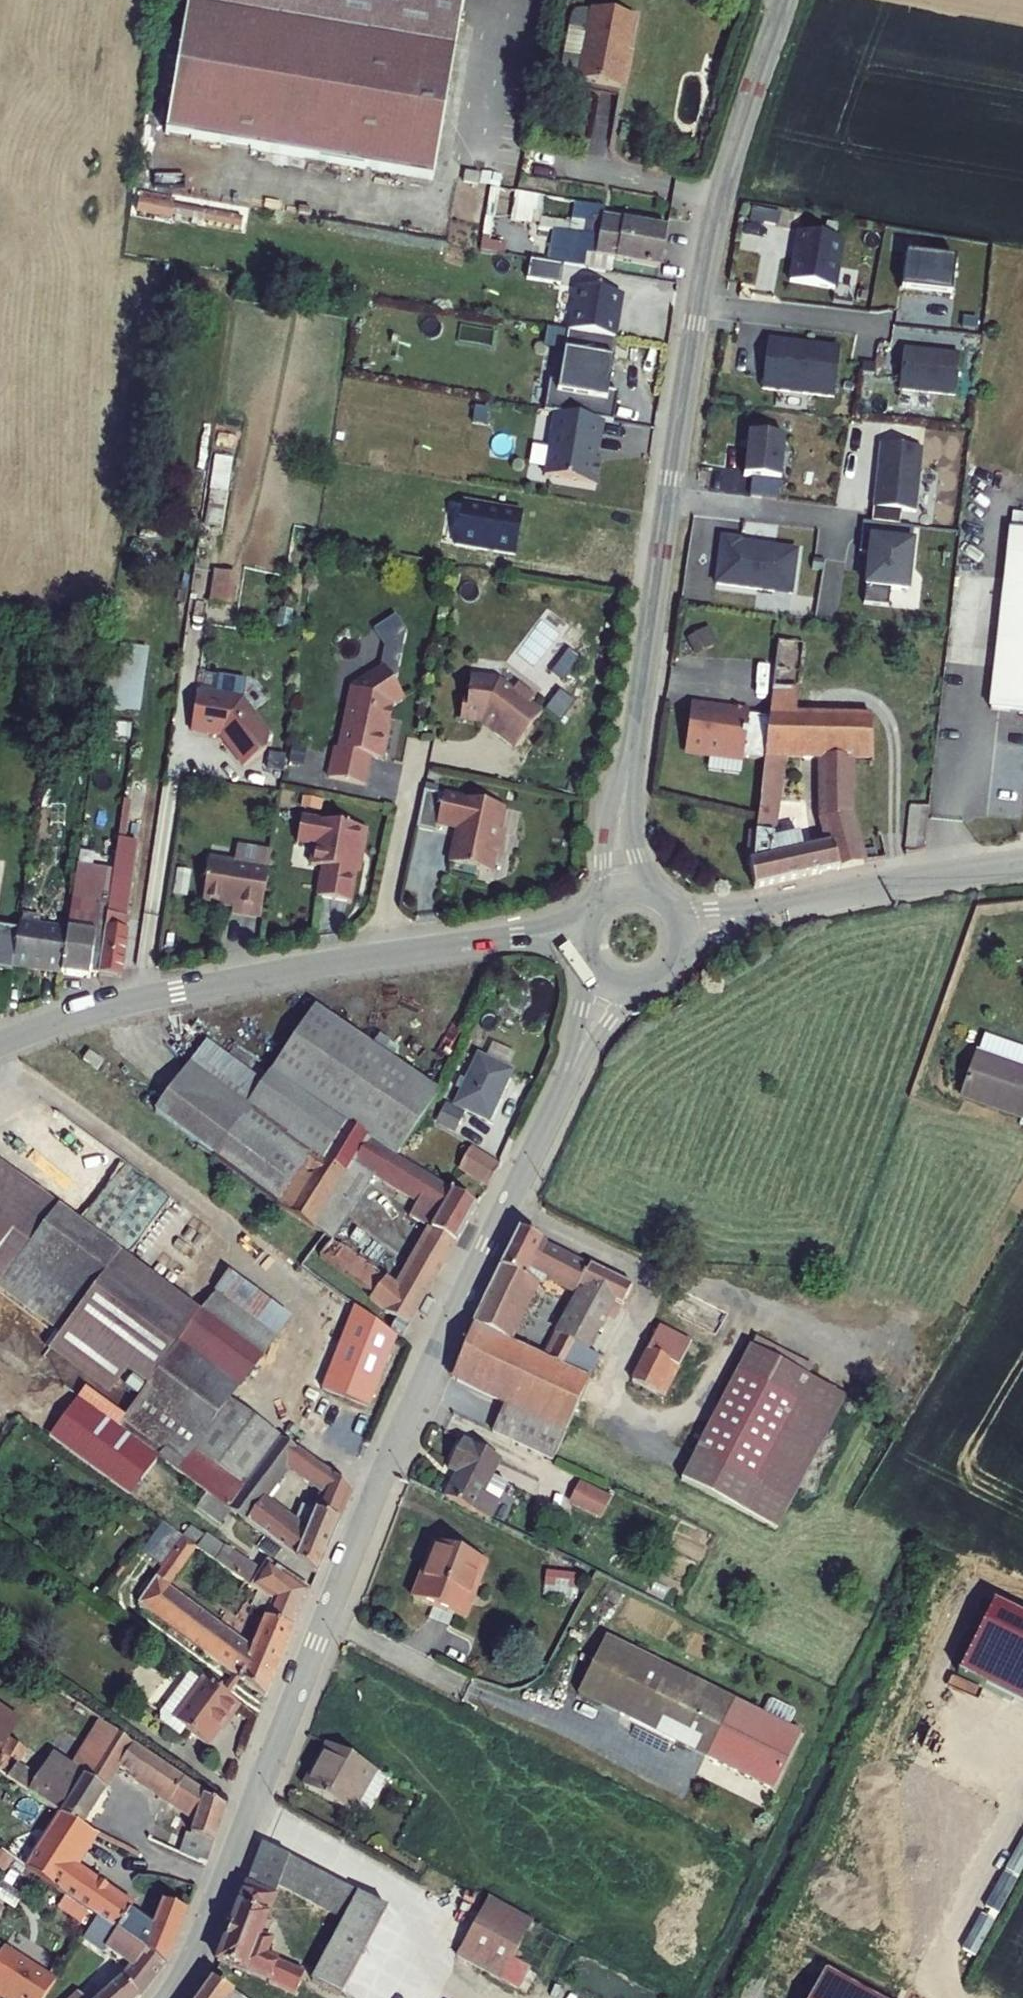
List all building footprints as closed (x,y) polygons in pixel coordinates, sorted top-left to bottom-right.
[(428,167),(455,0),(184,0),(164,127),(428,167)] [(638,15),(595,8),(595,12),(591,34),(569,30),(563,66),(572,75),(584,77),(583,81),(627,87),(638,15)] [(572,15),(569,30),(591,34),(595,12),(581,10),(580,17),(572,15)] [(460,161),(459,170),(473,172),(475,163),(460,161)] [(539,227),(543,196),(490,188),(485,219),(539,227)] [(135,215),(171,223),(175,204),(139,197),(135,215)] [(666,220),(607,211),(605,226),(663,235),(666,220)] [(833,273),(843,224),(798,215),(794,232),(796,232),(794,242),(793,242),(788,264),(833,273)] [(582,242),(601,245),(605,226),(550,217),(545,252),(580,257),(582,242)] [(660,254),(663,235),(605,226),(601,245),(660,254)] [(956,244),(906,239),(902,276),(952,281),(956,244)] [(529,264),(528,283),(562,284),(562,265),(529,264)] [(569,315),(613,322),(615,308),(613,308),(614,298),(617,298),(620,278),(575,272),(569,315)] [(836,381),(841,332),(794,327),(792,329),(786,328),(786,326),(769,324),(764,373),(836,381)] [(962,342),(905,335),(900,375),(957,382),(962,342)] [(602,405),(611,407),(616,377),(606,376),(611,343),(561,336),(556,367),(546,365),(542,396),(553,398),(602,405)] [(598,432),(602,405),(553,398),(544,461),(596,469),(600,443),(592,442),(594,432),(598,432)] [(788,420),(751,417),(747,460),(756,461),(783,463),(788,420)] [(924,433),(881,428),(874,492),(917,497),(924,433)] [(209,527),(225,528),(229,459),(213,458),(209,527)] [(781,482),(783,463),(756,461),(755,479),(781,482)] [(519,499),(460,489),(453,531),(512,541),(519,499)] [(1022,702),(1022,495),(1019,494),(1017,507),(1010,506),(986,698),(1022,702)] [(912,527),(914,512),(864,506),(862,522),(912,527)] [(715,568),(791,578),(797,535),(771,531),(771,534),(761,532),(759,530),(740,527),(741,524),(722,522),(715,568)] [(909,576),(914,528),(912,527),(862,522),(860,538),(870,539),(865,588),(890,591),(892,574),(909,576)] [(209,605),(230,607),(233,576),(213,573),(209,605)] [(886,837),(878,750),(876,695),(802,688),(807,624),(776,620),(755,838),(751,840),(753,860),(796,855),(886,837)] [(144,714),(146,648),(105,647),(103,713),(144,714)] [(387,693),(402,684),(386,659),(379,657),(372,662),(371,660),(355,671),(346,715),(342,714),(338,735),(334,735),(328,764),(364,772),(370,743),(381,746),(387,714),(383,713),(387,693)] [(498,668),(469,665),(467,688),(462,688),(459,705),(488,708),(496,714),(493,719),(514,736),(541,700),(529,692),(533,685),(516,673),(512,679),(498,668)] [(242,686),(196,679),(190,723),(222,728),(228,736),(226,737),(242,759),(265,742),(268,723),(242,686)] [(728,698),(689,692),(686,715),(683,715),(683,734),(741,743),(742,735),(746,709),(747,701),(743,701),(744,697),(729,694),(728,698)] [(746,709),(742,735),(764,738),(767,713),(746,709)] [(497,816),(502,793),(441,780),(421,776),(414,813),(433,817),(435,810),(457,815),(454,825),(456,827),(451,850),(488,858),(492,837),(498,834),(501,821),(497,816)] [(367,815),(300,801),(295,825),(310,828),(312,831),(308,849),(321,851),(314,880),(346,887),(357,836),(362,837),(367,815)] [(927,812),(910,810),(907,840),(924,837),(927,812)] [(233,849),(208,845),(201,887),(232,892),(230,899),(260,904),(267,857),(232,851),(233,849)] [(109,868),(106,892),(127,895),(131,871),(109,868)] [(89,877),(76,875),(75,886),(87,887),(89,877)] [(75,886),(72,903),(85,905),(87,887),(75,886)] [(127,895),(106,892),(96,959),(117,960),(127,895)] [(70,918),(69,923),(66,923),(60,961),(88,965),(96,907),(85,905),(83,920),(70,918)] [(66,923),(13,915),(13,919),(7,954),(60,961),(66,923)] [(954,1069),(1018,1100),(1022,1088),(1022,1008),(989,991),(954,1069)] [(161,1097),(285,1183),(322,1136),(331,1140),(351,1110),(376,1127),(399,1142),(440,1078),(319,998),(271,1069),(211,1026),(161,1097)] [(517,1055),(487,1039),(460,1089),(490,1105),(517,1055)] [(376,1127),(351,1110),(331,1140),(322,1136),(285,1183),(336,1218),(354,1191),(358,1194),(377,1166),(416,1185),(441,1198),(433,1213),(401,1274),(332,1232),(320,1250),(365,1274),(364,1277),(402,1299),(414,1305),(479,1186),(375,1129),(376,1127)] [(460,1149),(492,1163),(502,1146),(468,1130),(460,1149)] [(279,1431),(228,1394),(287,1316),(225,1270),(197,1308),(0,1161),(0,1286),(57,1329),(42,1349),(102,1394),(117,1374),(135,1387),(111,1419),(206,1492),(212,1496),(214,1497),(232,1474),(244,1457),(253,1444),(263,1452),(279,1431)] [(408,1200),(433,1213),(441,1198),(416,1185),(408,1200)] [(575,1354),(580,1357),(589,1338),(576,1331),(601,1283),(614,1289),(626,1269),(585,1249),(582,1254),(537,1231),(539,1225),(519,1215),(476,1308),(508,1323),(525,1288),(514,1282),(523,1264),(533,1270),(543,1270),(548,1261),(580,1277),(548,1342),(575,1354)] [(448,1362),(548,1409),(562,1378),(575,1354),(548,1342),(508,1323),(476,1308),(473,1307),(448,1362)] [(636,1351),(669,1367),(680,1343),(648,1327),(636,1351)] [(624,1377),(655,1393),(669,1367),(636,1351),(624,1377)] [(336,1357),(293,1414),(314,1429),(356,1372),(336,1357)] [(816,1396),(734,1357),(682,1466),(764,1505),(816,1396)] [(238,1478),(232,1474),(214,1498),(229,1509),(313,1572),(350,1484),(278,1431),(263,1452),(253,1445),(244,1457),(249,1462),(238,1478)] [(438,1497),(485,1519),(492,1501),(478,1494),(493,1459),(454,1441),(441,1471),(449,1475),(438,1497)] [(232,1474),(241,1468),(253,1452),(244,1457),(232,1474)] [(600,1516),(612,1492),(579,1476),(567,1500),(600,1516)] [(219,1522),(229,1509),(214,1497),(212,1496),(206,1492),(196,1505),(202,1510),(219,1522)] [(214,1556),(222,1544),(205,1532),(196,1544),(214,1556)] [(166,1561),(177,1569),(194,1543),(184,1535),(166,1561)] [(268,1616),(290,1628),(306,1590),(264,1560),(258,1569),(222,1544),(214,1556),(275,1601),(268,1616)] [(410,1602),(457,1620),(479,1561),(432,1544),(420,1574),(410,1602)] [(166,1561),(136,1603),(261,1694),(290,1628),(268,1616),(263,1613),(249,1650),(163,1589),(177,1569),(166,1561)] [(545,1568),(543,1591),(571,1593),(573,1570),(545,1568)] [(578,1688),(773,1780),(798,1728),(603,1636),(578,1688)] [(170,1718),(205,1744),(236,1702),(200,1676),(170,1718)] [(58,1702),(96,1730),(107,1714),(109,1711),(70,1685),(58,1702)] [(1,1763),(22,1731),(33,1715),(0,1693),(0,1762),(1,1763)] [(55,1764),(39,1789),(63,1805),(83,1819),(121,1762),(171,1801),(184,1777),(116,1725),(116,1720),(107,1714),(96,1730),(93,1734),(105,1744),(96,1758),(92,1755),(86,1763),(65,1749),(55,1764)] [(1,1763),(16,1773),(33,1749),(38,1741),(22,1731),(1,1763)] [(309,1783),(369,1812),(392,1768),(328,1735),(318,1754),(322,1755),(309,1783)] [(16,1773),(39,1789),(55,1764),(33,1749),(16,1773)] [(199,1786),(184,1777),(171,1801),(169,1804),(194,1813),(191,1821),(215,1831),(227,1798),(223,1796),(199,1786)] [(95,1826),(83,1819),(63,1805),(52,1822),(85,1843),(95,1826)] [(186,1832),(211,1842),(215,1831),(191,1821),(186,1832)] [(44,1835),(76,1857),(85,1843),(52,1822),(44,1835)] [(169,1838),(180,1843),(184,1834),(173,1829),(169,1838)] [(223,1949),(301,1985),(310,1966),(269,1948),(278,1925),(271,1922),(278,1904),(271,1900),(286,1867),(346,1900),(313,1960),(343,1978),(365,1939),(380,1947),(400,1912),(358,1890),(347,1885),(349,1880),(271,1836),(268,1834),(223,1949)] [(44,1835),(30,1858),(99,1906),(120,1921),(168,1954),(187,1900),(162,1891),(157,1914),(136,1900),(137,1898),(76,1857),(44,1835)] [(493,1890),(463,1945),(493,1960),(521,1905),(493,1890)] [(537,1913),(521,1905),(493,1960),(508,1968),(537,1913)] [(148,1985),(165,1959),(168,1954),(120,1921),(109,1939),(137,1959),(130,1969),(101,1997),(88,1985),(93,1977),(71,1959),(50,1985),(41,1997),(135,1997),(148,1985)] [(60,1966),(8,1932),(0,1944),(0,1985),(3,1981),(11,1986),(8,1989),(22,1997),(39,1997),(60,1966)] [(460,1950),(505,1973),(508,1968),(493,1960),(463,1945),(460,1950)] [(810,1997),(909,1997),(835,1955),(810,1997)] [(198,1997),(261,1997),(218,1970),(198,1997)]
